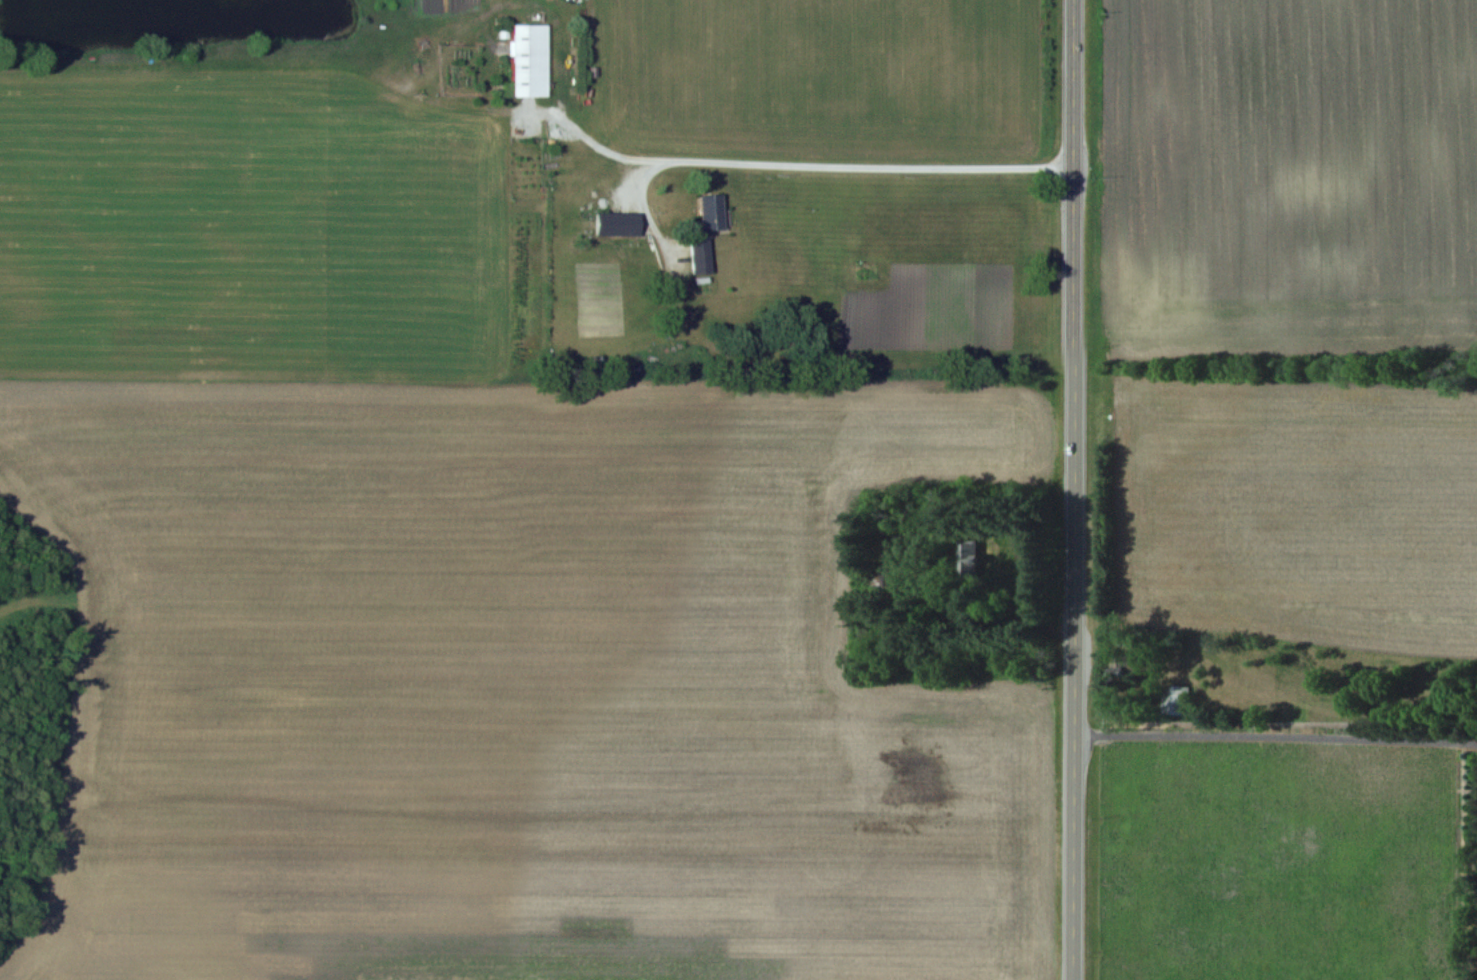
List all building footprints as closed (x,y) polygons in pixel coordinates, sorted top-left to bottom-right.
[(548,95),(548,23),(510,23),(510,95),(548,95)] [(700,195),(702,231),(724,230),(722,194),(700,195)] [(596,235),(639,235),(639,212),(596,212),(596,235)] [(690,237),(692,275),(710,274),(709,237),(690,237)] [(979,561),(970,549),(961,556),(970,568),(979,561)] [(1129,656),(1110,656),(1110,682),(1129,682),(1129,656)] [(1189,715),(1189,686),(1162,686),(1162,715),(1189,715)]
